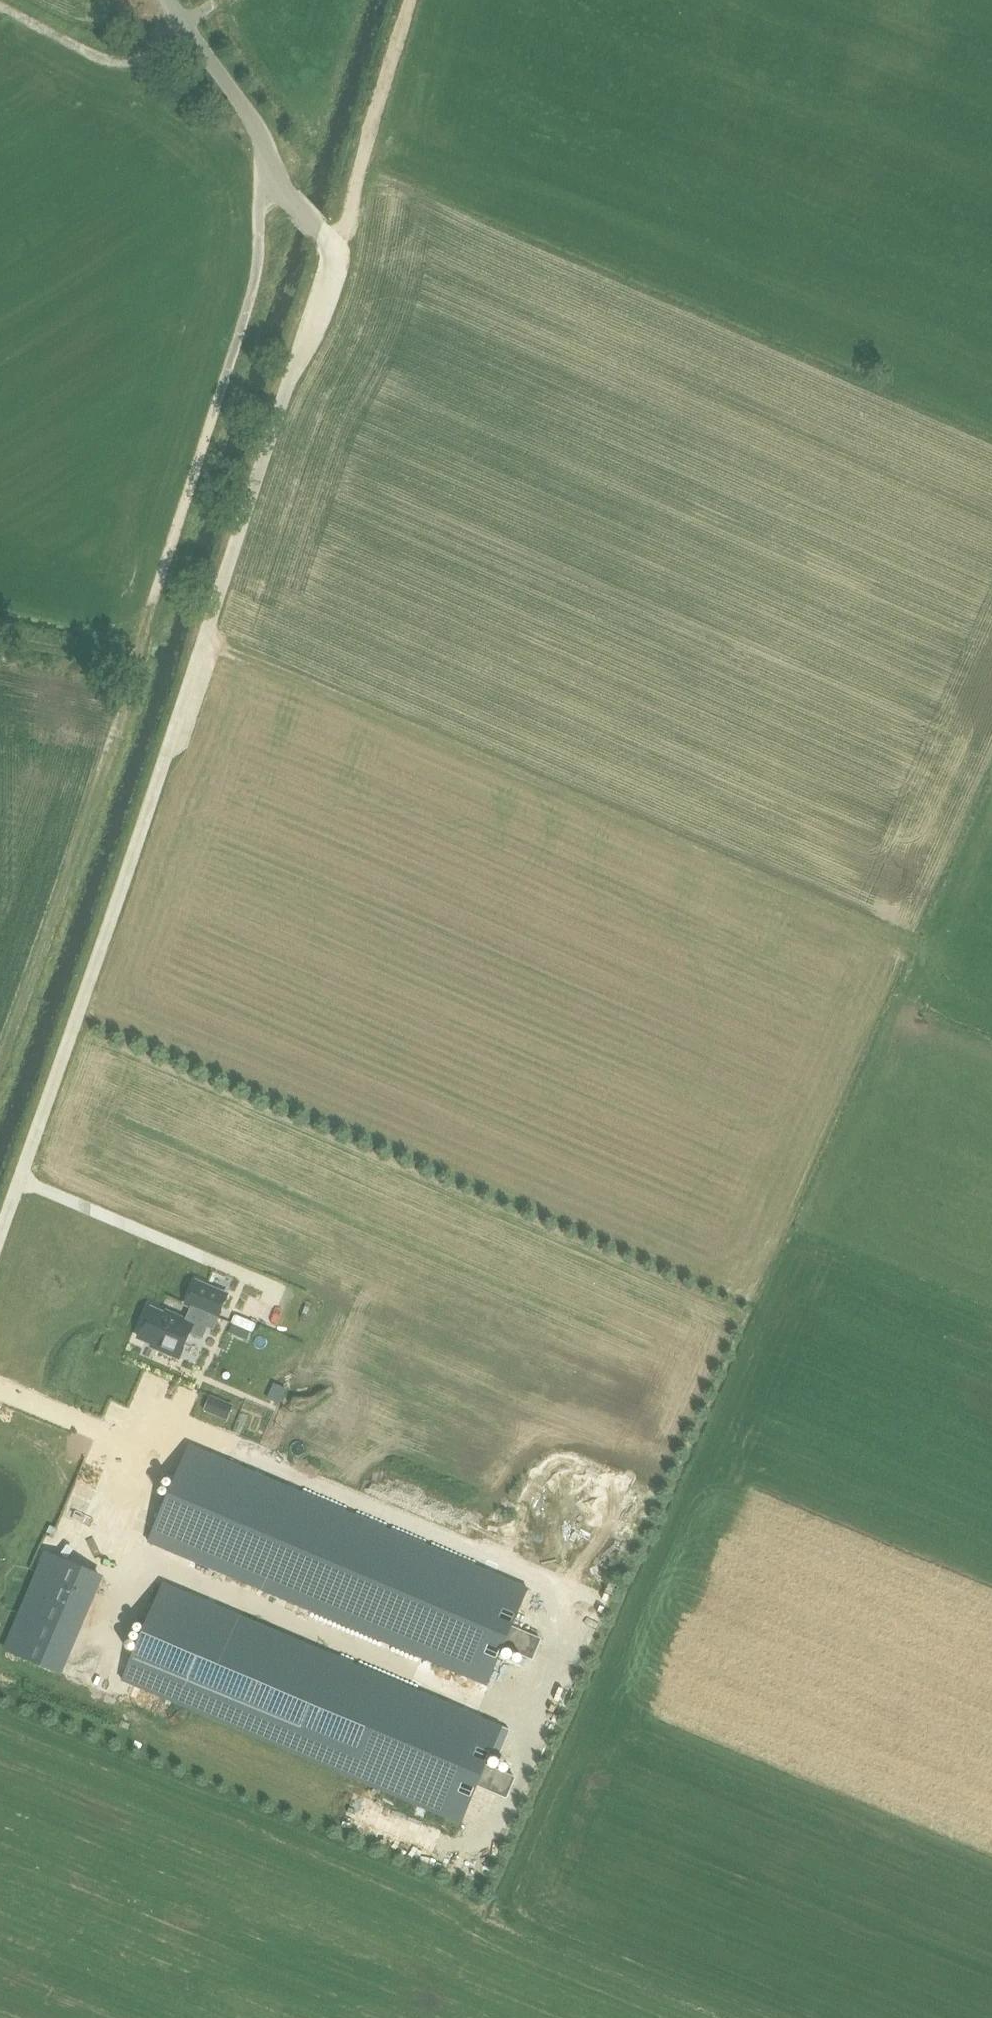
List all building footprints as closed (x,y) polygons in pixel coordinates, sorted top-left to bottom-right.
[(212,1329),(227,1294),(194,1281),(184,1305),(191,1307),(186,1319),(166,1311),(164,1313),(150,1308),(138,1338),(152,1344),(151,1346),(179,1358),(189,1333),(201,1339),(206,1327),(212,1329)] [(233,1325),(251,1332),(255,1323),(237,1316),(233,1325)] [(278,1402),(284,1387),(273,1382),(267,1397),(278,1402)] [(530,1587),(191,1445),(150,1542),(489,1685),(505,1646),(534,1659),(543,1639),(513,1627),(530,1587)] [(46,1548),(5,1646),(56,1667),(97,1570),(46,1548)] [(462,1823),(479,1785),(508,1797),(516,1777),(487,1765),(504,1726),(165,1581),(124,1679),(462,1823)]
